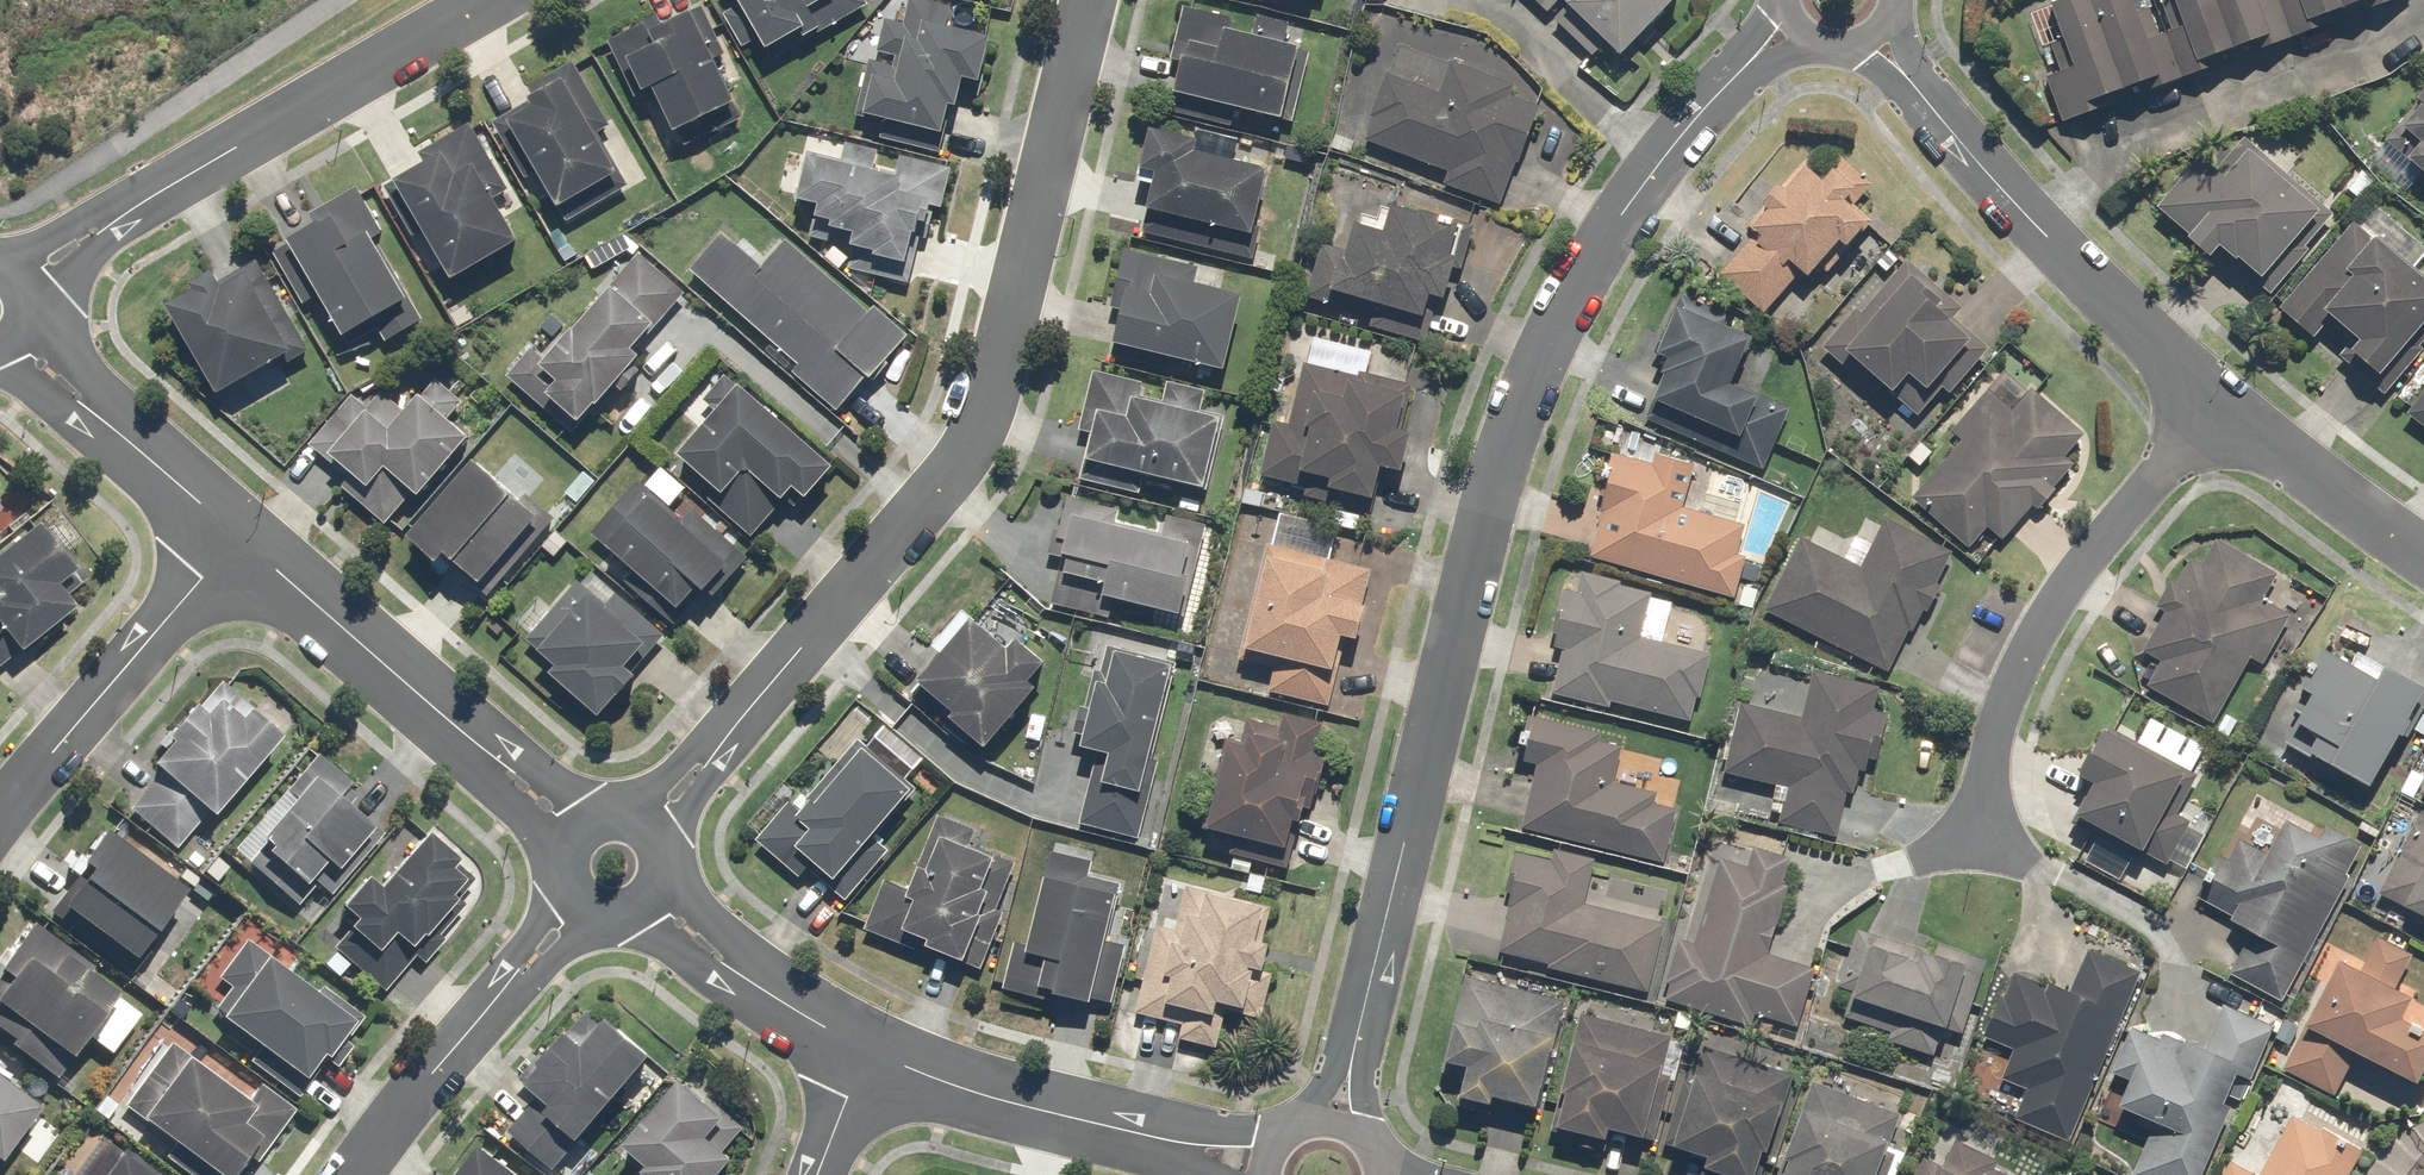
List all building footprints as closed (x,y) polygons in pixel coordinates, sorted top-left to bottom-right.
[(735,8),(723,15),(740,45),(750,40),(758,52),(775,42),(781,52),(871,0),(731,0),(735,8)] [(920,0),(906,0),(900,25),(879,20),(872,48),(896,53),(893,65),(865,58),(851,115),(881,122),(877,140),(939,155),(957,81),(972,84),(982,39),(942,29),(947,6),(920,0)] [(1612,53),(1671,0),(1518,0),(1612,53)] [(2086,110),(2084,103),(2158,75),(2144,35),(2131,0),(2057,0),(2046,4),(2058,37),(2041,44),(2053,75),(2043,78),(2058,120),(2086,110)] [(2200,69),(2198,63),(2266,38),(2253,0),(2160,0),(2170,26),(2144,35),(2158,75),(2161,83),(2200,69)] [(2309,29),(2307,23),(2370,0),(2253,0),(2266,38),(2269,44),(2309,29)] [(698,6),(664,22),(660,15),(604,43),(631,97),(647,89),(669,133),(729,103),(711,65),(725,59),(698,6)] [(1239,20),(1193,11),(1175,97),(1189,100),(1186,116),(1244,127),(1246,115),(1291,124),(1307,49),(1292,46),(1296,26),(1269,21),(1265,40),(1236,34),(1239,20)] [(1511,85),(1450,63),(1440,92),(1386,72),(1361,140),(1442,170),(1438,180),(1501,203),(1536,107),(1507,96),(1511,85)] [(528,98),(491,121),(543,208),(559,198),(566,211),(618,180),(595,143),(611,133),(570,66),(525,94),(528,98)] [(2409,101),(2416,108),(2386,138),(2423,177),(2423,87),(2409,101)] [(420,168),(383,188),(407,234),(417,229),(444,278),(512,242),(491,202),(508,193),(471,125),(414,155),(420,168)] [(1186,137),(1139,129),(1132,171),(1148,174),(1136,240),(1251,260),(1267,169),(1230,163),(1235,138),(1187,130),(1186,137)] [(877,149),(810,134),(806,153),(788,149),(777,197),(815,205),(808,239),(851,249),(847,269),(910,283),(926,211),(943,214),(952,169),(900,158),(897,173),(873,168),(877,149)] [(2333,213),(2266,153),(2263,158),(2241,138),(2220,162),(2229,170),(2221,179),(2205,164),(2192,178),(2182,170),(2158,196),(2190,225),(2179,237),(2204,259),(2216,245),(2264,289),(2333,213)] [(1869,186),(1836,155),(1815,173),(1801,160),(1739,229),(1751,239),(1721,271),(1764,310),(1797,273),(1807,282),(1862,222),(1848,209),(1869,186)] [(313,223),(269,250),(301,304),(313,297),(336,336),(400,298),(367,244),(380,237),(350,187),(307,213),(313,223)] [(2355,225),(2351,222),(2276,307),(2314,340),(2327,325),(2344,339),(2333,351),(2368,382),(2423,317),(2423,285),(2409,272),(2423,255),(2423,249),(2373,204),(2355,225)] [(1459,226),(1387,205),(1378,235),(1344,225),(1337,248),(1319,242),(1302,299),(1371,319),(1369,326),(1425,343),(1459,226)] [(717,235),(686,271),(793,364),(787,370),(836,413),(905,334),(872,306),(866,313),(780,237),(754,267),(717,235)] [(1197,270),(1118,253),(1112,252),(1101,305),(1113,308),(1104,349),(1220,374),(1237,295),(1194,286),(1197,270)] [(681,294),(635,254),(633,253),(570,325),(553,310),(534,332),(548,344),(542,351),(534,344),(507,376),(569,431),(634,357),(629,353),(681,294)] [(176,299),(159,309),(210,399),(281,359),(284,365),(310,350),(257,259),(214,283),(207,271),(172,291),(176,299)] [(1958,307),(1906,264),(1900,259),(1857,311),(1853,307),(1818,348),(1871,393),(1880,383),(1918,415),(1975,347),(1946,323),(1958,307)] [(1727,312),(1683,295),(1677,310),(1670,307),(1652,352),(1669,359),(1643,424),(1762,471),(1787,408),(1775,404),(1794,355),(1721,326),(1727,312)] [(1401,387),(1300,368),(1299,367),(1288,426),(1270,422),(1259,479),(1303,487),(1301,497),(1366,510),(1374,469),(1401,475),(1409,433),(1393,430),(1401,387)] [(1139,382),(1091,373),(1087,372),(1077,425),(1086,426),(1075,484),(1134,496),(1137,477),(1200,489),(1214,414),(1198,411),(1202,390),(1164,383),(1160,405),(1135,400),(1139,382)] [(829,467),(735,386),(719,373),(695,400),(710,414),(672,457),(714,493),(706,501),(749,539),(790,491),(800,500),(829,467)] [(348,394),(305,444),(344,476),(335,487),(380,525),(407,493),(413,498),(464,438),(445,422),(462,403),(434,379),(416,401),(394,382),(383,395),(379,392),(365,408),(348,394)] [(2407,411),(2423,422),(2423,387),(2407,411)] [(2080,435),(2027,390),(2009,411),(1985,389),(1948,432),(1959,441),(1910,498),(1982,560),(2027,508),(2034,515),(2054,492),(2051,489),(2072,464),(2062,456),(2080,435)] [(1599,513),(1587,562),(1732,600),(1743,557),(1735,555),(1742,528),(1680,512),(1692,466),(1659,458),(1657,465),(1607,452),(1591,511),(1599,513)] [(545,516),(482,461),(480,460),(415,535),(447,563),(450,559),(483,587),(545,516)] [(743,556),(692,511),(681,523),(637,484),(589,537),(630,574),(623,582),(671,625),(698,595),(704,600),(743,556)] [(1115,509),(1058,498),(1047,557),(1056,558),(1047,602),(1108,614),(1111,602),(1183,617),(1201,526),(1168,519),(1166,531),(1113,520),(1115,509)] [(0,544),(0,662),(89,597),(33,520),(0,544)] [(1256,546),(1254,557),(1235,657),(1274,664),(1268,694),(1327,706),(1340,639),(1353,642),(1367,569),(1327,562),(1333,532),(1275,521),(1270,549),(1256,546)] [(1947,553),(1885,523),(1880,521),(1856,570),(1797,541),(1764,609),(1893,672),(1922,612),(1927,615),(1942,584),(1934,580),(1947,553)] [(2277,576),(2208,540),(2198,535),(2138,650),(2156,660),(2139,693),(2211,731),(2247,662),(2260,668),(2288,615),(2263,603),(2277,576)] [(1650,589),(1578,574),(1574,593),(1558,590),(1546,646),(1559,649),(1549,696),(1610,709),(1612,703),(1692,720),(1706,653),(1640,639),(1650,589)] [(665,638),(615,594),(603,608),(575,584),(523,642),(551,667),(545,673),(595,717),(665,638)] [(904,690),(908,693),(976,752),(1032,687),(1028,684),(1044,665),(1011,636),(1002,646),(968,616),(904,690)] [(2316,649),(2269,736),(2366,788),(2419,689),(2352,653),(2346,665),(2316,649)] [(1176,666),(1104,650),(1097,686),(1092,685),(1078,750),(1094,753),(1078,825),(1138,838),(1176,666)] [(1876,683),(1814,666),(1799,720),(1740,704),(1721,773),(1778,789),(1769,824),(1833,842),(1851,776),(1866,780),(1885,711),(1869,707),(1876,683)] [(277,735),(219,681),(192,711),(185,705),(145,749),(132,737),(106,765),(141,797),(129,809),(173,849),(277,735)] [(1237,743),(1222,740),(1204,829),(1235,835),(1230,857),(1288,869),(1304,792),(1313,794),(1321,755),(1314,753),(1320,722),(1279,714),(1276,727),(1242,720),(1237,743)] [(1531,716),(1520,761),(1533,764),(1517,830),(1661,864),(1674,809),(1652,804),(1654,797),(1608,786),(1617,747),(1598,742),(1601,733),(1531,716)] [(2204,778),(2100,726),(2074,776),(2093,785),(2073,824),(2158,867),(2204,778)] [(751,841),(755,844),(795,878),(803,870),(841,903),(887,849),(870,834),(907,791),(898,784),(919,759),(881,727),(866,744),(858,738),(793,814),(782,805),(751,841)] [(343,785),(309,755),(226,850),(293,908),(308,890),(297,880),(314,861),(327,872),(365,828),(332,799),(343,785)] [(2416,800),(2423,804),(2423,782),(2416,800)] [(2417,810),(2370,901),(2423,928),(2423,814),(2417,810)] [(968,843),(973,829),(935,814),(907,890),(880,881),(861,933),(912,952),(914,947),(943,958),(939,967),(976,981),(1002,911),(994,908),(1012,859),(968,843)] [(2189,903),(2250,932),(2228,979),(2281,1004),(2352,856),(2356,846),(2319,828),(2314,838),(2298,831),(2270,817),(2256,848),(2234,838),(2225,858),(2213,852),(2189,903)] [(181,896),(93,830),(65,868),(73,874),(45,911),(125,971),(181,896)] [(417,831),(372,883),(367,890),(355,880),(323,917),(343,934),(331,949),(383,993),(419,952),(409,944),(458,887),(439,871),(450,859),(417,831)] [(1788,860),(1715,842),(1689,944),(1669,939),(1653,1003),(1749,1027),(1752,1016),(1797,1027),(1812,966),(1764,954),(1788,860)] [(1045,879),(1035,878),(1024,945),(1008,942),(999,992),(1107,1010),(1119,935),(1110,934),(1118,886),(1088,880),(1093,852),(1051,844),(1045,879)] [(1665,925),(1582,904),(1593,859),(1553,849),(1550,862),(1511,852),(1501,894),(1510,896),(1495,956),(1647,995),(1665,925)] [(1172,915),(1155,912),(1134,1012),(1179,1022),(1176,1038),(1214,1046),(1221,1010),(1260,1018),(1269,972),(1258,970),(1263,947),(1256,946),(1264,905),(1178,887),(1172,915)] [(26,928),(0,968),(0,1032),(10,1038),(3,1049),(53,1083),(113,995),(86,976),(90,971),(26,928)] [(227,990),(206,1019),(251,1052),(245,1060),(297,1098),(357,1015),(317,986),(311,994),(265,962),(268,958),(239,937),(210,978),(227,990)] [(1938,960),(1859,937),(1855,952),(1848,951),(1834,998),(1850,1002),(1842,1029),(1935,1056),(1943,1031),(1959,1035),(1982,957),(1943,946),(1938,960)] [(2330,961),(2280,1070),(2333,1095),(2349,1061),(2413,1090),(2423,1066),(2423,1028),(2398,1016),(2406,999),(2394,993),(2412,954),(2374,937),(2358,973),(2330,961)] [(2065,1148),(2133,974),(2084,955),(2068,995),(2007,971),(1982,1035),(2013,1047),(1999,1083),(2024,1093),(2011,1127),(2065,1148)] [(1539,1112),(1570,990),(1483,968),(1478,985),(1459,980),(1436,1072),(1457,1077),(1451,1101),(1487,1110),(1489,1099),(1539,1112)] [(2128,1028),(2109,1076),(2124,1082),(2112,1111),(2153,1128),(2134,1174),(2200,1174),(2238,1078),(2249,1083),(2271,1027),(2224,1008),(2207,1052),(2163,1035),(2161,1042),(2128,1028)] [(644,1054),(595,1011),(566,1037),(554,1026),(496,1093),(519,1113),(502,1132),(550,1174),(578,1143),(571,1137),(644,1054)] [(1669,1038),(1579,1014),(1574,1013),(1553,1094),(1559,1095),(1547,1139),(1604,1154),(1610,1131),(1643,1140),(1669,1038)] [(162,1040),(113,1108),(168,1148),(160,1158),(183,1174),(233,1174),(254,1146),(261,1151),(291,1108),(253,1080),(241,1097),(162,1040)] [(1708,1050),(1702,1048),(1692,1077),(1685,1075),(1662,1148),(1703,1161),(1699,1174),(1758,1174),(1789,1075),(1708,1050)] [(1811,1081),(1807,1079),(1769,1174),(1894,1174),(1903,1153),(1887,1147),(1899,1115),(1811,1081)] [(668,1082),(615,1151),(639,1170),(635,1174),(715,1174),(726,1160),(703,1142),(721,1119),(668,1082)] [(0,1083),(0,1162),(36,1107),(0,1083)] [(2291,1118),(2260,1174),(2227,1157),(2217,1174),(2346,1174),(2357,1153),(2291,1118)] [(1921,1156),(1913,1174),(2001,1174),(1992,1171),(1996,1161),(1943,1137),(1933,1161),(1921,1156)] [(472,1143),(446,1174),(511,1174),(472,1143)] [(107,1152),(92,1174),(147,1174),(109,1149),(107,1152)]
